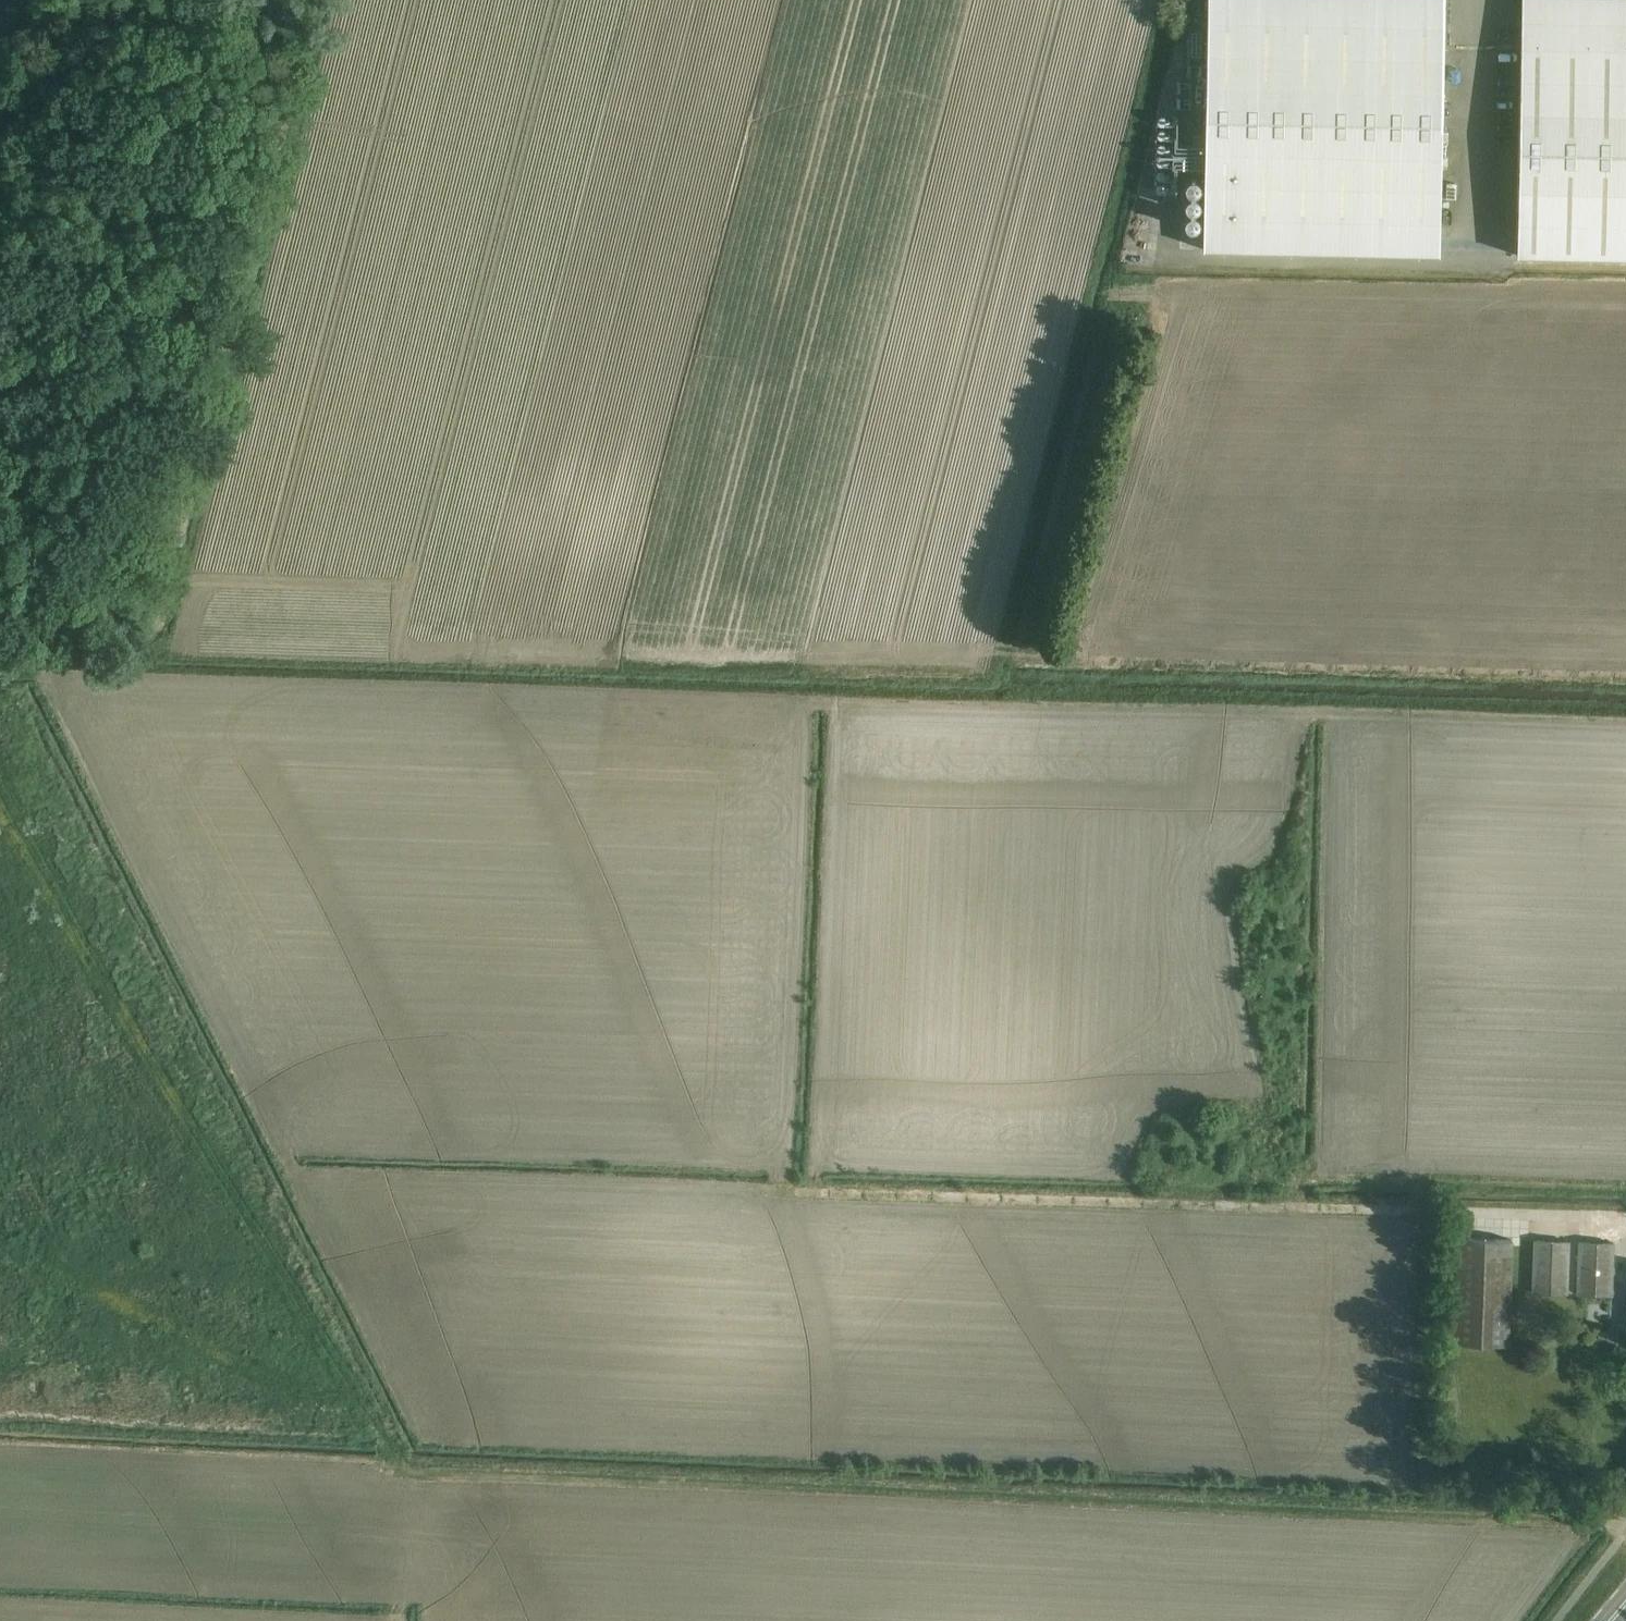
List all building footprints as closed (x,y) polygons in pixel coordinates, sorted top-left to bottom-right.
[(1203,249),(1438,254),(1443,0),(1208,0),(1203,249)] [(1625,257),(1625,0),(1522,0),(1516,255),(1625,257)] [(1508,1344),(1512,1239),(1456,1237),(1452,1342),(1508,1344)] [(1568,1294),(1570,1241),(1534,1240),(1532,1292),(1568,1294)] [(1612,1295),(1614,1243),(1579,1242),(1577,1294),(1612,1295)]
